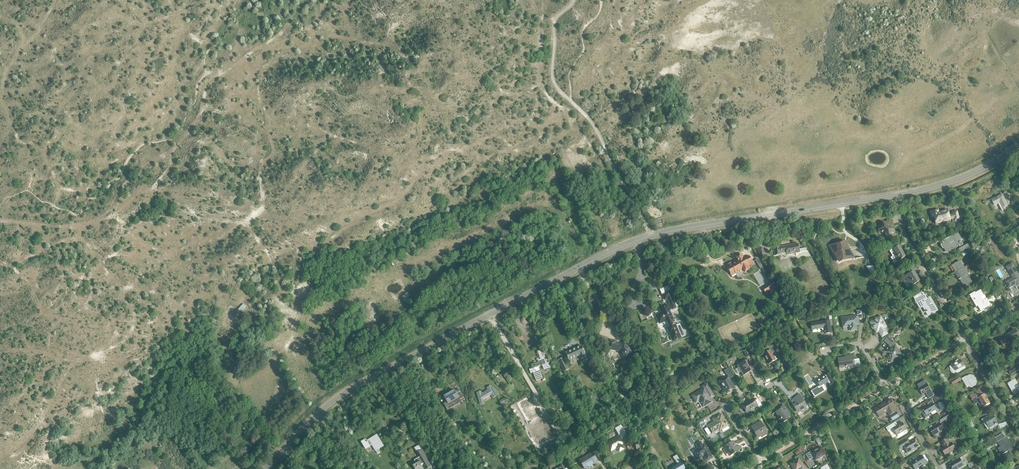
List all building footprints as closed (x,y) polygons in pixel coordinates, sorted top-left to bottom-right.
[(1003,194),(992,200),(995,206),(999,204),(1003,211),(1006,209),(1005,207),(1008,205),(1003,194)] [(953,215),(949,216),(947,210),(938,212),(938,210),(930,212),(932,218),(934,218),(936,224),(950,221),(950,220),(954,219),(954,221),(959,220),(957,211),(952,213),(953,215)] [(886,237),(892,236),(894,232),(893,229),(892,228),(892,226),(893,226),(893,225),(892,220),(891,220),(887,221),(886,222),(880,223),(878,228),(879,233),(881,232),(881,233),(883,233),(883,232),(885,233),(886,237)] [(958,239),(960,238),(959,236),(957,233),(951,237),(950,236),(942,241),(943,244),(940,245),(942,249),(944,248),(947,252),(952,249),(953,250),(958,247),(957,246),(958,245),(959,247),(963,245),(961,241),(959,242),(958,239)] [(835,251),(832,252),(836,258),(839,263),(841,261),(843,260),(845,260),(855,258),(849,249),(846,250),(844,241),(840,244),(834,245),(835,251)] [(959,249),(961,252),(970,247),(968,243),(959,249)] [(787,255),(799,253),(798,244),(792,245),(792,246),(790,246),(790,245),(785,246),(785,247),(779,248),(779,247),(774,248),(775,256),(780,255),(780,253),(786,251),(787,255)] [(757,250),(761,257),(766,254),(762,246),(757,250)] [(894,256),(897,262),(905,257),(899,246),(894,249),(897,255),(894,256)] [(749,256),(745,259),(744,258),(743,258),(741,254),(737,257),(736,257),(738,260),(737,260),(738,261),(732,265),(731,263),(727,265),(728,267),(727,268),(730,274),(734,272),(735,273),(739,271),(740,271),(743,270),(742,269),(743,269),(745,272),(750,269),(748,266),(753,263),(749,256)] [(956,272),(964,267),(963,268),(959,261),(952,265),(956,272)] [(1017,286),(1018,285),(1018,276),(1013,264),(1007,267),(1013,279),(1006,282),(1009,288),(1016,285),(1017,286)] [(964,267),(956,272),(957,272),(961,278),(960,279),(962,283),(965,282),(967,285),(972,282),(967,275),(968,274),(964,267)] [(905,276),(911,286),(919,281),(914,271),(905,276)] [(768,283),(758,289),(761,293),(771,287),(768,283)] [(673,309),(678,307),(674,296),(669,285),(660,289),(665,300),(669,298),(673,309)] [(980,303),(987,299),(983,301),(981,297),(983,296),(980,290),(975,293),(975,294),(970,297),(972,301),(973,300),(977,307),(981,304),(980,303)] [(920,297),(915,301),(919,308),(923,306),(928,316),(938,311),(930,298),(923,302),(920,297)] [(981,304),(977,307),(978,306),(981,310),(984,308),(983,307),(986,306),(987,307),(990,305),(987,299),(980,303),(981,304)] [(675,321),(674,322),(667,306),(660,309),(662,314),(657,316),(660,323),(662,322),(662,323),(663,324),(664,324),(665,325),(666,325),(667,325),(669,328),(668,329),(673,341),(686,336),(684,332),(681,333),(677,325),(676,325),(675,321)] [(238,310),(233,315),(235,317),(236,316),(239,319),(243,314),(238,310)] [(851,331),(856,330),(856,325),(858,325),(857,321),(858,321),(858,319),(862,318),(861,311),(856,311),(857,316),(841,318),(843,327),(850,326),(851,331)] [(885,329),(887,327),(880,316),(876,319),(876,318),(873,319),(874,320),(869,323),(871,326),(872,329),(873,329),(876,334),(878,332),(882,338),(888,334),(885,329)] [(829,321),(811,324),(812,329),(818,328),(824,327),(825,334),(831,333),(829,321)] [(1002,338),(1007,346),(1014,341),(1016,340),(1018,338),(1018,336),(1015,330),(1012,332),(1010,333),(1002,338)] [(895,345),(892,341),(892,340),(892,339),(893,339),(890,334),(884,341),(889,345),(890,348),(890,350),(887,354),(888,356),(888,358),(890,362),(892,362),(899,358),(895,356),(896,352),(895,351),(898,349),(895,345)] [(625,341),(621,344),(616,343),(616,341),(610,340),(608,349),(620,351),(626,360),(634,354),(625,341)] [(582,362),(587,360),(581,346),(566,353),(569,360),(580,355),(582,362)] [(763,354),(769,364),(776,360),(772,354),(774,352),(771,346),(768,348),(769,351),(763,354)] [(546,358),(544,358),(543,356),(546,355),(544,349),(538,351),(541,360),(540,360),(540,362),(531,365),(533,369),(530,370),(531,374),(534,373),(536,381),(543,379),(539,367),(542,365),(544,370),(551,367),(550,365),(548,365),(546,358)] [(859,359),(853,360),(853,355),(848,356),(848,357),(838,359),(839,368),(854,365),(854,367),(860,366),(859,359)] [(558,361),(563,372),(568,369),(563,358),(558,361)] [(737,366),(743,376),(751,371),(750,370),(753,368),(748,360),(737,366)] [(950,367),(954,374),(956,373),(956,371),(964,366),(961,360),(952,365),(952,366),(950,367)] [(731,382),(729,380),(730,379),(729,379),(733,377),(728,369),(724,371),(728,377),(720,382),(726,393),(735,388),(731,382)] [(641,374),(645,381),(651,377),(646,371),(641,374)] [(830,385),(835,382),(829,373),(816,381),(820,386),(817,388),(820,391),(820,392),(821,392),(822,392),(823,392),(824,391),(825,391),(825,390),(826,388),(825,387),(824,384),(828,382),(830,385)] [(971,382),(975,379),(974,376),(970,375),(967,377),(966,376),(962,379),(965,384),(971,381),(971,382)] [(951,381),(953,385),(962,380),(960,376),(951,381)] [(971,381),(965,384),(967,388),(969,387),(972,387),(976,385),(977,382),(975,379),(971,382),(971,381)] [(1015,379),(1008,384),(1011,390),(1012,389),(1015,395),(1018,393),(1018,394),(1018,386),(1015,379)] [(703,408),(712,402),(708,395),(712,393),(707,384),(703,387),(704,389),(694,395),(694,397),(696,401),(698,401),(699,401),(703,408)] [(925,393),(926,394),(931,391),(927,384),(919,389),(922,394),(925,393)] [(493,398),(497,396),(491,386),(487,388),(488,390),(482,394),(481,391),(477,393),(480,405),(485,404),(484,399),(489,396),(488,395),(491,394),(493,398)] [(447,402),(443,404),(447,410),(451,408),(450,406),(460,400),(461,402),(465,400),(458,389),(455,391),(454,391),(455,392),(450,395),(450,394),(444,397),(447,402)] [(979,391),(974,394),(970,396),(972,399),(975,397),(980,406),(982,405),(984,408),(990,404),(985,394),(982,396),(981,395),(981,394),(979,391)] [(800,409),(803,412),(808,408),(799,394),(794,398),(798,402),(793,405),(796,411),(800,409)] [(758,400),(755,401),(753,399),(742,405),(747,413),(758,406),(759,408),(762,406),(758,400)] [(893,421),(899,417),(892,405),(894,404),(891,399),(875,409),(879,416),(883,413),(884,414),(887,412),(893,421)] [(932,416),(930,413),(937,409),(933,403),(932,400),(926,403),(928,406),(923,409),(923,410),(923,411),(921,413),(922,413),(925,419),(931,415),(932,416)] [(522,408),(516,411),(524,423),(529,420),(529,422),(540,417),(531,401),(521,407),(522,408)] [(785,419),(791,415),(784,405),(776,409),(777,411),(775,412),(778,416),(779,415),(781,418),(779,420),(781,424),(786,421),(785,419)] [(930,429),(934,436),(944,430),(940,423),(951,416),(949,413),(935,422),(937,425),(930,429)] [(720,429),(721,430),(728,426),(721,414),(715,418),(717,421),(707,426),(712,434),(720,429)] [(999,425),(997,421),(994,416),(990,415),(982,420),(988,430),(990,429),(990,430),(997,426),(998,427),(1000,430),(1001,429),(1008,425),(1006,422),(999,425)] [(761,437),(761,438),(768,434),(761,421),(751,427),(758,438),(761,437)] [(903,434),(907,431),(902,423),(896,426),(894,423),(888,427),(890,430),(893,428),(897,435),(903,432),(903,434)] [(619,452),(624,449),(622,445),(624,443),(621,438),(623,437),(626,433),(621,425),(615,429),(619,436),(607,444),(611,451),(617,448),(619,452)] [(1003,433),(995,438),(998,442),(1001,447),(999,448),(1003,455),(1004,454),(1009,451),(1013,449),(1008,440),(1007,440),(1006,440),(1005,438),(1003,433)] [(378,449),(383,446),(377,435),(367,441),(366,439),(361,442),(365,449),(372,445),(375,451),(376,451),(378,454),(380,452),(378,449)] [(908,453),(919,447),(915,439),(909,443),(907,439),(898,445),(900,450),(904,447),(908,453)] [(952,443),(950,444),(947,439),(942,443),(943,446),(944,445),(945,447),(942,449),(946,456),(956,450),(952,443)] [(704,444),(703,445),(701,442),(696,445),(698,448),(693,451),(698,459),(704,456),(707,461),(712,458),(704,444)] [(740,446),(736,448),(735,446),(733,442),(723,448),(727,454),(728,454),(730,456),(742,449),(740,446)] [(815,461),(825,454),(821,447),(810,453),(810,452),(806,455),(809,460),(813,458),(815,461)] [(432,466),(422,450),(418,453),(420,457),(414,460),(416,463),(413,465),(415,468),(424,468),(421,464),(424,463),(427,468),(432,466)] [(584,468),(598,461),(593,452),(579,460),(584,468)] [(677,455),(673,457),(674,460),(675,460),(677,465),(671,468),(685,468),(677,455)] [(927,463),(922,456),(918,459),(916,460),(914,457),(909,461),(910,463),(911,463),(915,468),(921,468),(920,467),(927,463)] [(797,468),(800,468),(803,467),(797,457),(795,458),(796,460),(790,464),(793,468),(794,468),(796,468),(797,468)] [(952,468),(958,468),(964,465),(960,458),(950,464),(952,468)]
